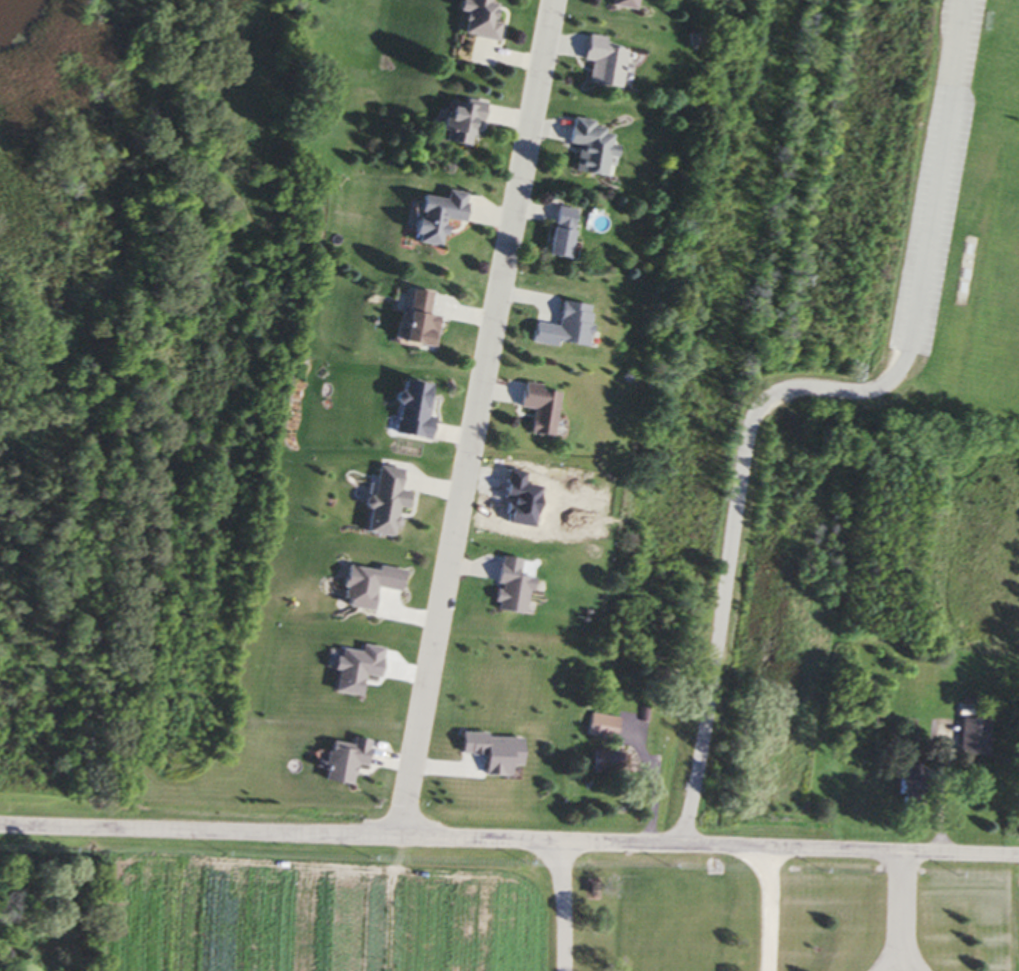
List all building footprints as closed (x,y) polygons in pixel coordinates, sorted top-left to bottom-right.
[(455,35),(492,42),(496,24),(484,21),(488,0),(461,0),(460,2),(451,0),(448,12),(459,14),(455,35)] [(627,10),(628,0),(603,0),(602,7),(627,10)] [(580,83),(617,90),(623,53),(596,48),(598,39),(580,36),(575,60),(585,62),(580,83)] [(435,132),(439,132),(438,143),(470,148),(476,104),(440,98),(435,132)] [(565,173),(600,178),(607,128),(562,122),(559,143),(569,145),(565,173)] [(460,194),(439,191),(438,200),(409,196),(403,244),(435,248),(439,220),(456,223),(460,194)] [(539,256),(563,260),(571,210),(547,206),(539,256)] [(432,318),(420,316),(423,294),(399,290),(391,344),(427,350),(432,318)] [(579,350),(585,307),(554,303),(551,326),(527,323),(524,342),(579,350)] [(390,406),(386,436),(420,440),(427,387),(389,382),(386,405),(390,406)] [(516,386),(513,408),(527,410),(524,435),(547,438),(553,391),(516,386)] [(395,472),(368,467),(358,534),(388,538),(393,508),(401,509),(404,493),(392,491),(395,472)] [(518,618),(526,580),(513,577),(516,563),(495,558),(483,609),(518,618)] [(364,611),(367,588),(395,592),(398,573),(339,565),(333,607),(364,611)] [(582,737),(614,741),(617,719),(584,715),(582,737)] [(955,756),(984,758),(985,721),(956,719),(955,756)] [(618,767),(613,749),(583,757),(588,775),(618,767)]
